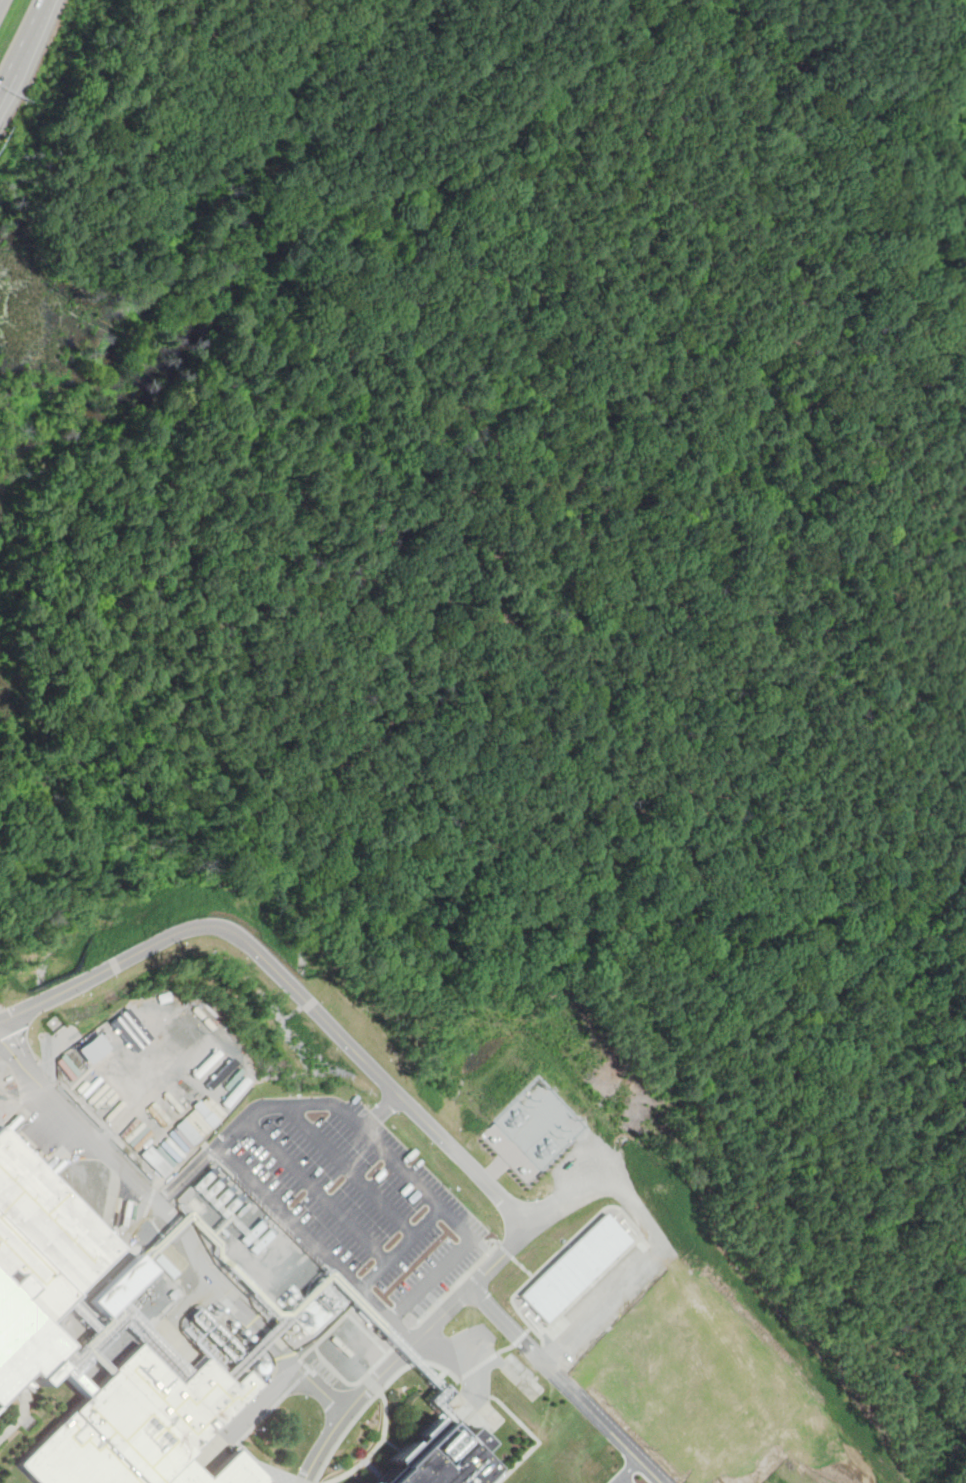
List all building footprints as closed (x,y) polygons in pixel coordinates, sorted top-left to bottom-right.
[(152,1037),(125,1007),(110,1020),(113,1023),(111,1025),(135,1052),(152,1037)] [(109,1049),(98,1033),(77,1047),(88,1063),(109,1049)] [(23,1371),(0,1394),(0,1123),(122,1245),(45,1323),(64,1343),(49,1358),(55,1364),(37,1385),(23,1371)] [(518,1293),(545,1322),(631,1240),(604,1212),(518,1293)] [(150,1268),(134,1252),(88,1300),(104,1316),(150,1268)] [(36,1482),(264,1482),(266,1481),(235,1448),(204,1477),(184,1456),(260,1385),(246,1370),(234,1382),(206,1354),(179,1381),(140,1341),(15,1461),(36,1482)] [(468,1451),(479,1441),(462,1425),(453,1435),(434,1415),(389,1460),(393,1464),(374,1482),(476,1482),(487,1472),(468,1451)]
